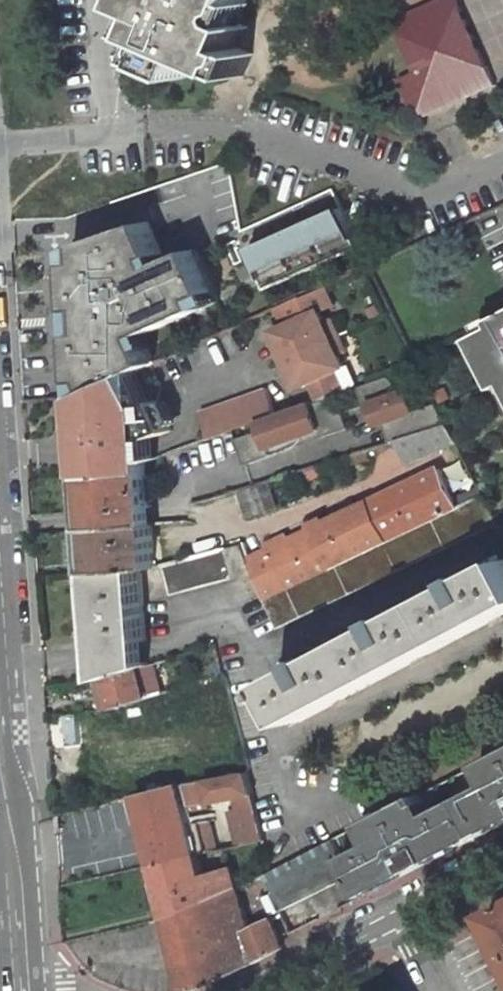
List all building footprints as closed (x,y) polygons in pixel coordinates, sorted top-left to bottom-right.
[(133,5),(124,26),(139,33),(130,54),(184,77),(193,57),(243,77),(255,47),(241,41),(247,27),(233,19),(242,0),(124,0),(133,5)] [(394,23),(417,75),(402,81),(416,114),(434,106),(429,94),(488,68),(462,8),(459,0),(448,0),(394,23)] [(497,88),(488,68),(429,94),(434,106),(416,114),(419,121),(497,88)] [(251,248),(270,289),(361,248),(342,207),(251,248)] [(74,263),(82,397),(129,376),(139,371),(155,364),(142,337),(220,302),(196,250),(161,265),(157,257),(162,255),(147,223),(83,245),(74,263)] [(74,263),(83,245),(73,248),(74,263)] [(327,321),(322,310),(336,304),(327,285),(305,296),(279,307),(287,325),(275,331),(282,347),(287,345),(297,369),(293,371),(300,386),(312,381),(320,400),(344,389),(335,371),(347,365),(342,355),(327,321)] [(334,318),(327,321),(342,355),(349,351),(334,318)] [(485,329),(487,334),(478,339),(502,388),(502,319),(485,329)] [(287,345),(282,347),(293,371),(297,369),(287,345)] [(143,407),(153,403),(139,371),(129,376),(143,407)] [(129,376),(82,397),(85,430),(97,429),(99,450),(87,451),(88,473),(138,471),(139,462),(147,461),(146,442),(171,430),(157,401),(153,403),(143,407),(129,376)] [(397,384),(390,377),(360,387),(366,406),(372,404),(380,425),(385,423),(392,443),(397,441),(448,424),(438,403),(417,411),(409,390),(401,393),(397,384)] [(268,388),(202,411),(211,437),(277,414),(268,388)] [(296,409),(260,422),(263,429),(237,439),(246,464),(350,428),(345,412),(339,414),(333,396),(311,404),(311,403),(295,409),(296,409)] [(397,441),(408,466),(458,444),(448,424),(397,441)] [(97,429),(85,430),(87,451),(99,450),(97,429)] [(461,508),(440,465),(370,498),(391,541),(461,508)] [(154,524),(151,474),(138,471),(88,473),(94,527),(154,524)] [(239,492),(247,517),(279,507),(271,482),(239,492)] [(265,602),(278,629),(498,524),(484,496),(461,508),(391,541),(338,567),(265,602)] [(391,541),(370,498),(317,524),(338,567),(391,541)] [(157,570),(154,524),(94,527),(95,572),(96,578),(150,570),(157,570)] [(338,567),(317,524),(248,556),(252,573),(262,596),(265,602),(338,567)] [(227,550),(164,569),(170,596),(236,577),(252,573),(248,556),(245,545),(227,550)] [(278,681),(300,723),(310,719),(502,621),(502,567),(289,676),(278,681)] [(153,597),(150,570),(96,578),(100,647),(101,657),(101,666),(102,682),(144,674),(159,670),(159,666),(158,658),(157,649),(157,639),(152,601),(153,597)] [(144,674),(102,682),(101,712),(153,698),(144,674)] [(345,858),(353,873),(365,895),(502,824),(502,751),(481,763),(491,783),(432,813),(422,793),(381,814),(377,817),(366,822),(376,842),(345,858)] [(156,863),(200,852),(219,846),(212,821),(193,825),(189,806),(235,797),(238,810),(257,805),(248,770),(180,783),(138,794),(156,863)] [(265,837),(257,805),(238,810),(229,812),(237,846),(265,839),(265,837)] [(274,869),(264,875),(285,907),(353,873),(345,858),(335,838),(301,855),(274,869)] [(152,864),(166,918),(240,886),(234,866),(206,874),(200,852),(156,863),(152,864)] [(253,927),(240,886),(166,918),(185,990),(199,990),(287,948),(274,916),(253,927)] [(493,917),(502,937),(502,912),(493,917)]
